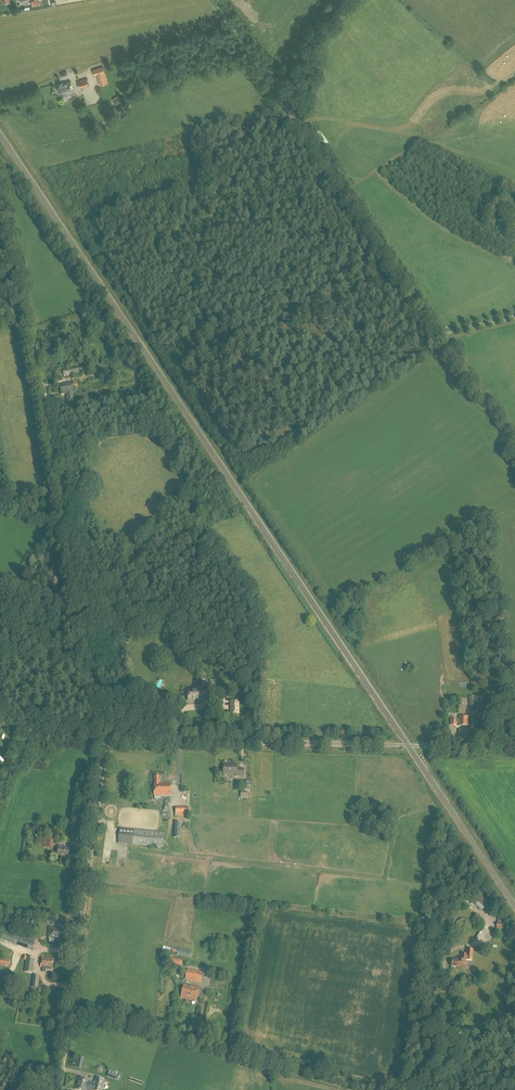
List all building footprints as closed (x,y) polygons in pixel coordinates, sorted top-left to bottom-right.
[(94,75),(97,74),(101,86),(108,84),(104,72),(103,66),(92,69),(94,75)] [(89,85),(87,78),(78,80),(80,87),(89,85)] [(66,93),(74,91),(70,80),(63,83),(62,81),(57,83),(61,95),(66,93)] [(123,99),(120,94),(112,99),(116,104),(123,99)] [(128,104),(133,101),(130,96),(125,99),(128,104)] [(85,365),(77,367),(62,370),(64,376),(78,373),(78,372),(81,372),(81,374),(86,373),(85,365)] [(64,383),(65,384),(60,385),(62,394),(66,393),(68,402),(74,401),(72,393),(75,393),(73,381),(64,383)] [(95,387),(96,393),(106,391),(105,385),(95,387)] [(204,689),(188,690),(188,700),(205,700),(204,689)] [(470,710),(477,710),(476,702),(479,702),(478,696),(468,698),(470,710)] [(239,700),(230,701),(230,714),(239,714),(239,700)] [(468,726),(468,717),(459,716),(459,719),(450,719),(450,726),(457,726),(457,723),(459,723),(459,726),(468,726)] [(237,769),(237,764),(232,764),(232,766),(224,766),(224,774),(236,774),(236,775),(243,775),(244,769),(237,769)] [(163,795),(163,783),(159,783),(159,776),(154,776),(154,795),(163,795)] [(163,783),(163,795),(172,795),(172,783),(163,783)] [(170,811),(171,800),(165,800),(164,810),(162,810),(162,817),(169,817),(169,811),(170,811)] [(175,817),(185,817),(185,814),(188,814),(188,807),(175,808),(175,817)] [(163,848),(164,833),(119,829),(118,844),(163,848)] [(53,849),(55,836),(45,835),(43,848),(53,849)] [(69,856),(70,849),(65,848),(66,847),(58,846),(57,855),(69,856)] [(489,913),(494,908),(490,904),(485,909),(489,913)] [(5,925),(0,939),(0,940),(31,951),(37,936),(23,931),(24,929),(18,927),(17,929),(5,925)] [(63,939),(64,931),(57,930),(57,929),(50,928),(48,937),(55,938),(63,939)] [(253,946),(254,940),(241,938),(240,944),(253,946)] [(190,958),(192,951),(172,947),(171,952),(177,953),(177,955),(190,958)] [(472,961),(473,949),(467,949),(467,954),(462,954),(461,960),(459,959),(459,958),(455,958),(455,960),(452,960),(451,966),(459,967),(459,968),(466,968),(466,960),(472,961)] [(32,973),(34,959),(27,958),(27,956),(24,955),(23,960),(26,960),(24,973),(32,973)] [(54,958),(42,957),(40,967),(42,968),(43,968),(42,972),(45,973),(46,969),(52,970),(54,958)] [(0,958),(0,965),(9,966),(10,960),(0,958)] [(178,966),(180,960),(169,958),(167,963),(178,966)] [(200,982),(202,973),(188,970),(186,979),(200,982)] [(38,988),(40,977),(33,976),(31,987),(38,988)] [(196,1001),(199,988),(184,985),(181,997),(196,1001)] [(80,1068),(83,1057),(76,1056),(74,1067),(80,1068)] [(116,1080),(119,1073),(109,1069),(107,1077),(116,1080)] [(77,1077),(77,1078),(75,1089),(79,1089),(87,1089),(89,1089),(102,1089),(104,1080),(95,1078),(94,1082),(94,1083),(89,1081),(89,1080),(77,1077)]
